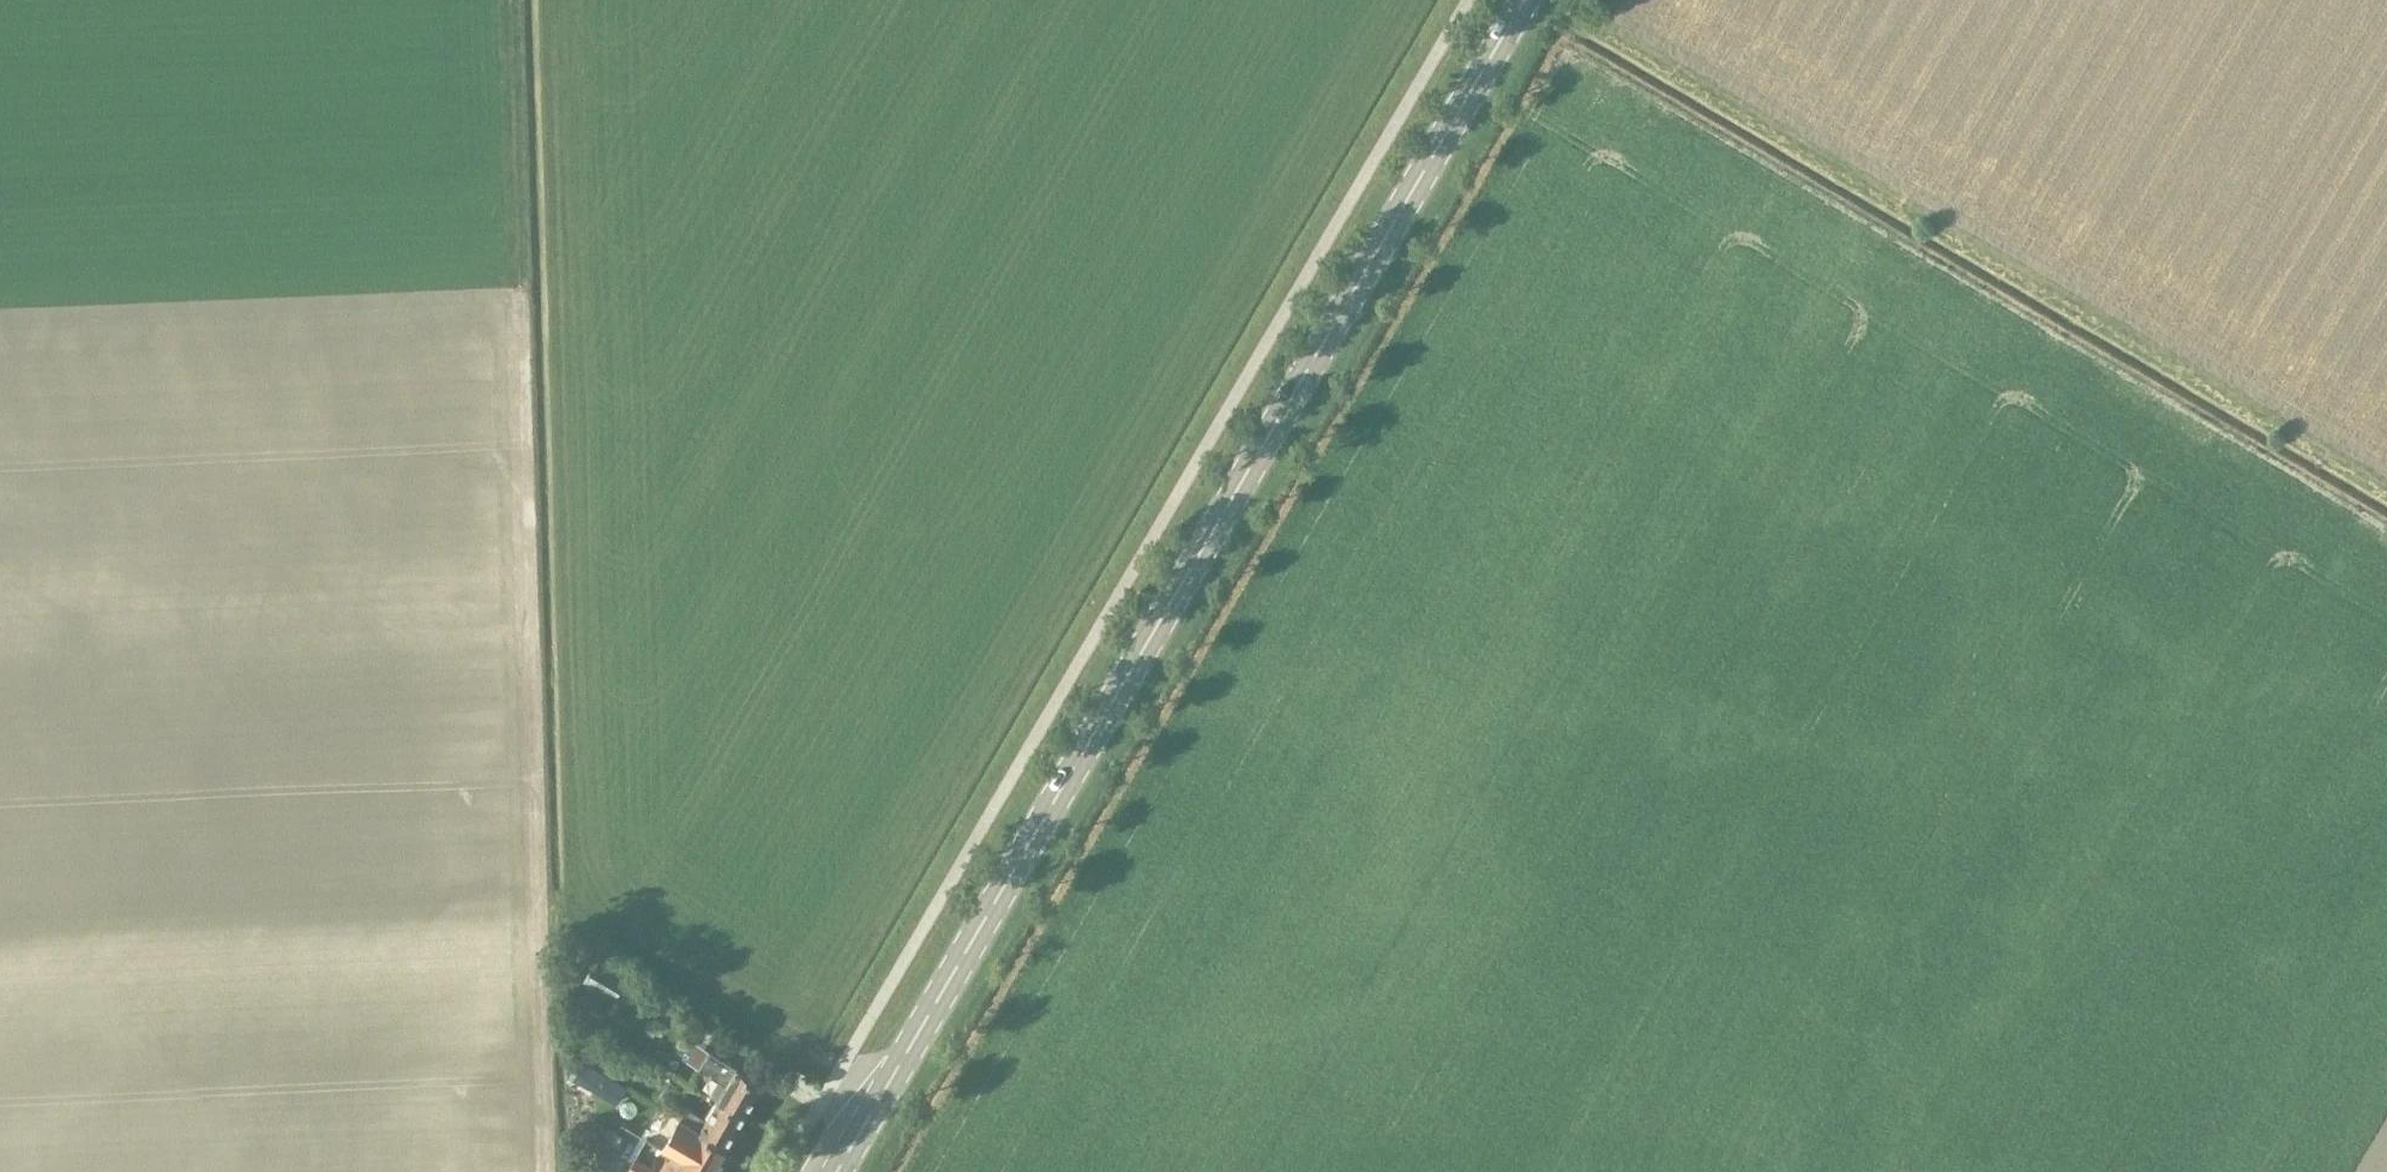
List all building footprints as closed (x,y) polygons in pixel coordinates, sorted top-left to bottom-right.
[(627,974),(616,968),(597,957),(584,981),(614,998),(627,974)] [(745,1113),(763,1082),(737,1067),(709,1050),(699,1068),(726,1084),(718,1098),(745,1113)] [(726,1145),(745,1113),(718,1098),(707,1117),(678,1101),(671,1112),(688,1122),(700,1129),(726,1145)] [(726,1145),(700,1129),(681,1118),(663,1149),(682,1160),(681,1160),(701,1171),(710,1171),(726,1145)] [(681,1160),(670,1153),(659,1171),(701,1171),(681,1160)] [(651,1167),(634,1157),(628,1168),(635,1171),(648,1171),(651,1167)]
